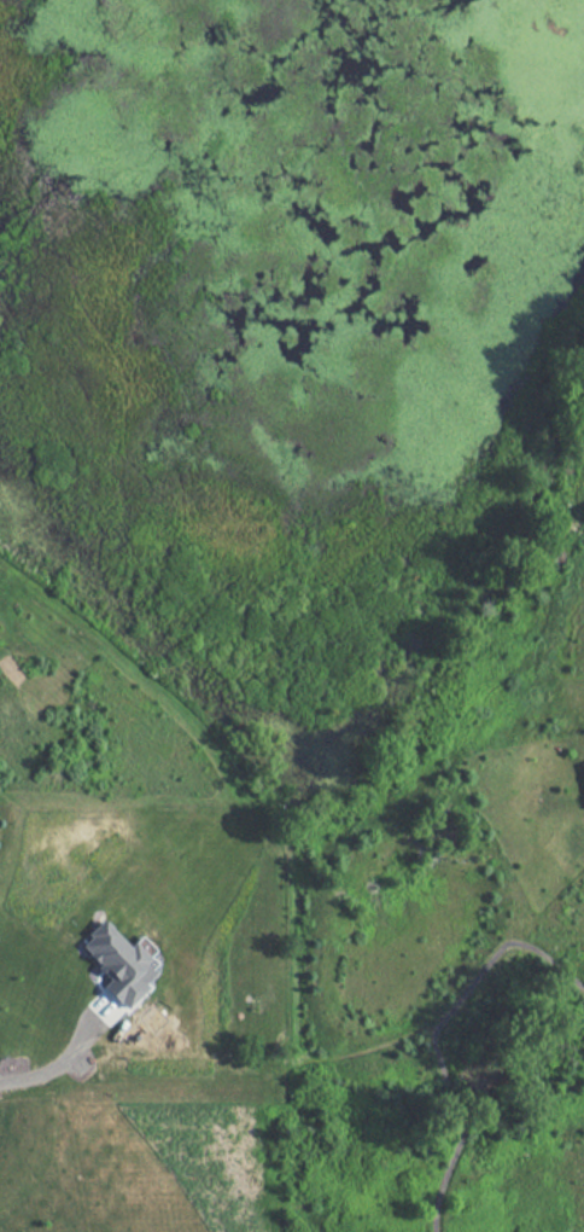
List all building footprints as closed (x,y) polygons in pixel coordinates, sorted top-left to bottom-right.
[(126,1010),(148,986),(144,983),(153,974),(143,964),(149,958),(132,942),(129,945),(102,919),(78,945),(112,978),(103,988),(126,1010)]
